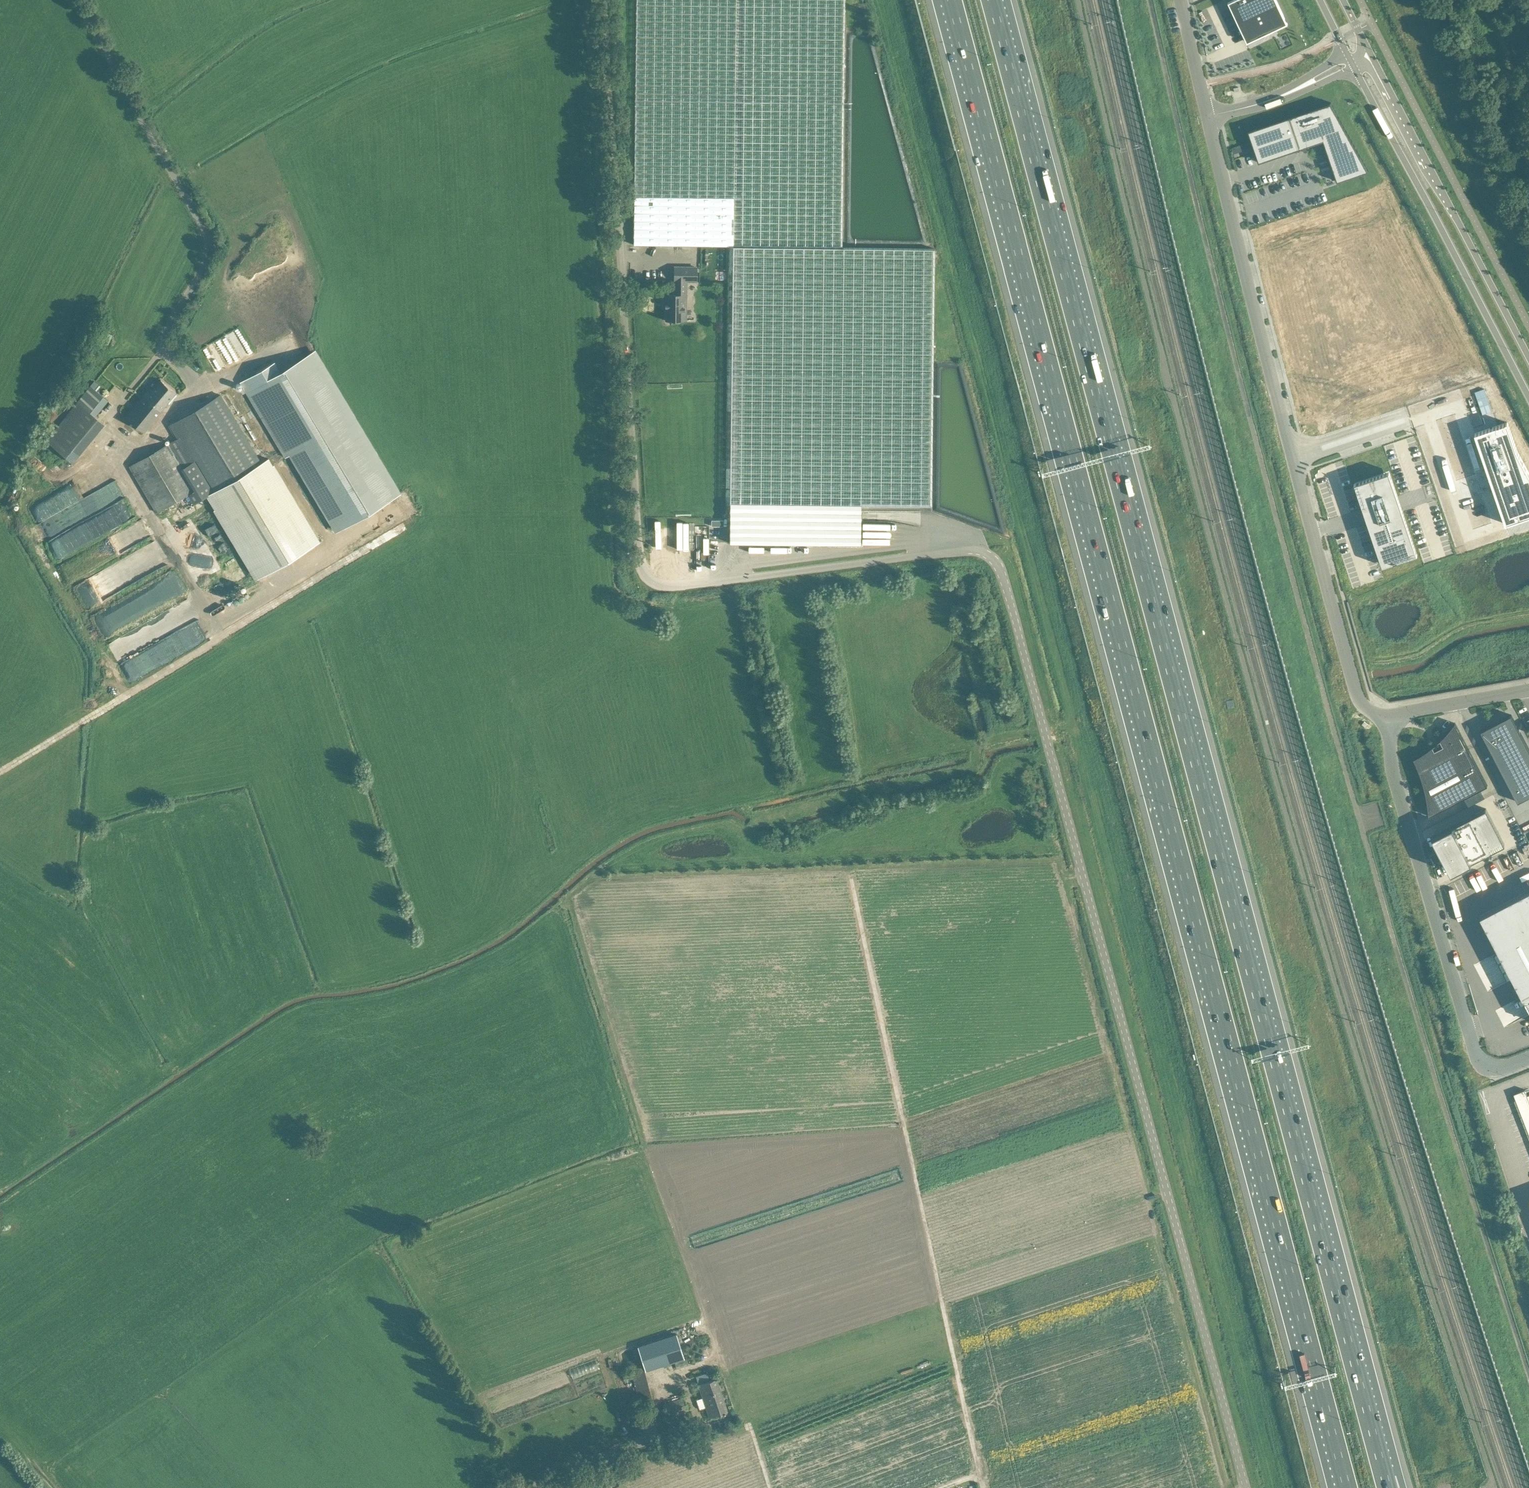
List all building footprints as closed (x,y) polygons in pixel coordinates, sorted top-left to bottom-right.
[(636,100),(843,103),(844,32),(845,0),(637,0),(636,100)] [(1276,0),(1232,0),(1229,2),(1247,41),(1287,23),(1276,0)] [(733,246),(842,247),(843,112),(843,103),(636,100),(635,110),(634,196),(633,244),(733,246)] [(1368,171),(1331,102),(1248,130),(1252,141),(1259,162),(1309,145),(1307,140),(1321,135),(1337,181),(1363,173),(1368,171)] [(1255,216),(1257,227),(1269,224),(1267,213),(1255,216)] [(930,249),(842,247),(733,246),(729,543),(860,544),(861,504),(931,505),(932,361),(934,249),(930,249)] [(664,294),(664,303),(666,303),(666,320),(669,320),(669,322),(679,322),(679,320),(683,320),(683,305),(685,305),(686,280),(696,280),(696,267),(674,267),(674,280),(675,280),(675,294),(664,294)] [(273,363),(240,382),(285,457),(292,453),(338,530),(398,494),(313,352),(279,372),(273,363)] [(161,410),(176,392),(161,380),(152,390),(149,388),(125,417),(144,432),(162,411),(161,410)] [(91,386),(78,402),(47,441),(73,462),(105,423),(96,416),(109,400),(91,386)] [(1484,388),(1475,391),(1483,414),(1492,411),(1484,388)] [(215,491),(261,463),(220,394),(170,424),(178,438),(130,467),(157,513),(197,489),(183,467),(196,459),(215,491)] [(1475,433),(1489,476),(1488,477),(1488,478),(1488,479),(1490,480),(1491,481),(1505,523),(1528,515),(1528,473),(1517,451),(1507,422),(1475,433)] [(1389,470),(1354,482),(1365,516),(1382,565),(1417,553),(1401,504),(1389,470)] [(38,506),(51,539),(98,520),(89,497),(112,488),(106,474),(82,484),(87,498),(81,500),(77,490),(38,506)] [(415,510),(409,501),(400,507),(405,516),(415,510)] [(209,547),(201,550),(206,561),(213,557),(209,547)] [(203,592),(244,569),(237,556),(196,579),(203,592)] [(102,622),(111,636),(136,621),(127,607),(102,622)] [(117,646),(134,679),(204,643),(196,629),(147,654),(145,648),(143,649),(136,637),(117,646)] [(1511,714),(1481,730),(1518,801),(1528,796),(1528,748),(1511,714)] [(1418,756),(1414,758),(1418,767),(1421,777),(1424,786),(1426,796),(1428,806),(1429,816),(1487,785),(1455,723),(1452,726),(1449,730),(1446,733),(1443,736),(1440,739),(1440,740),(1443,746),(1435,750),(1432,746),(1429,749),(1425,751),(1421,754),(1418,756)] [(1486,808),(1432,836),(1451,872),(1505,844),(1486,808)] [(1480,916),(1522,996),(1528,1009),(1528,890),(1480,916)] [(1525,1089),(1514,1093),(1528,1133),(1528,1100),(1525,1089)] [(677,1334),(638,1346),(645,1370),(684,1358),(677,1334)] [(717,1379),(699,1385),(709,1417),(723,1412),(724,1413),(725,1412),(727,1411),(717,1379)]
